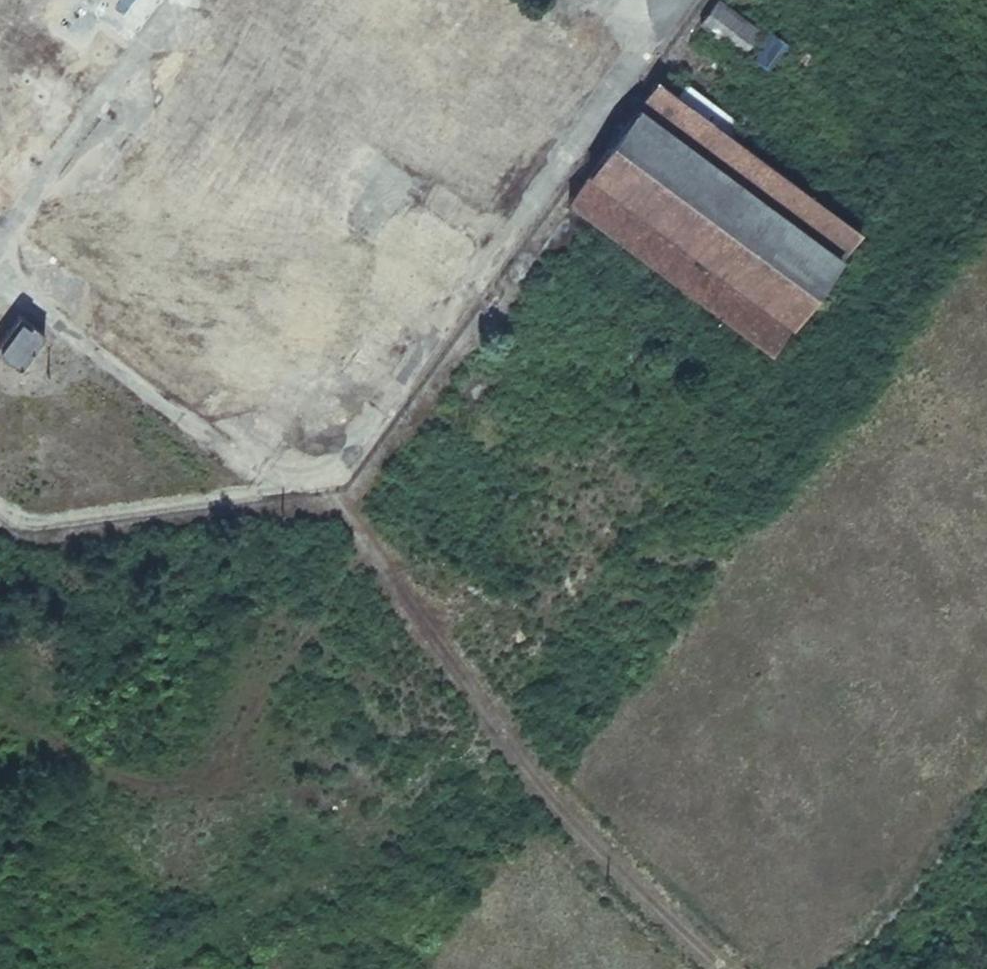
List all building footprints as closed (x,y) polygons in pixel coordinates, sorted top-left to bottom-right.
[(702,15),(743,45),(763,22),(735,0),(713,0),(702,15)] [(769,71),(786,43),(768,32),(751,60),(769,71)] [(658,70),(567,186),(762,345),(856,225),(658,70)] [(26,308),(0,339),(0,346),(20,361),(49,326),(26,308)]
